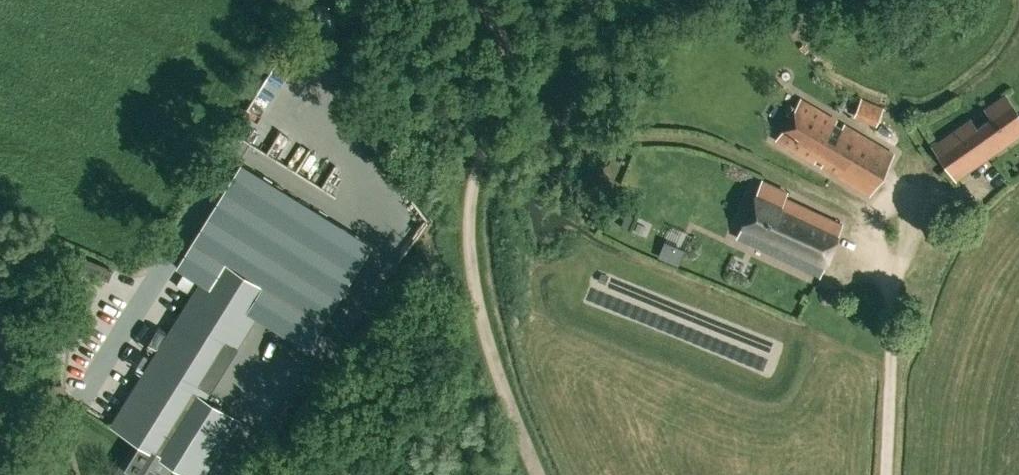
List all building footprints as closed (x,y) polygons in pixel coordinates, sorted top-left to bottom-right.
[(934,147),(951,170),(985,146),(990,153),(1010,139),(1005,132),(1018,122),(1018,115),(1005,96),(986,110),(991,117),(976,128),(971,121),(934,147)] [(803,101),(780,140),(868,193),(891,153),(803,101)] [(787,192),(762,180),(761,180),(737,236),(820,275),(842,224),(785,197),(787,192)] [(620,225),(626,228),(632,216),(627,213),(620,225)] [(664,241),(658,256),(678,265),(685,250),(664,241)] [(166,474),(173,463),(193,474),(203,474),(238,419),(203,398),(255,315),(271,290),(217,256),(201,281),(112,424),(137,440),(120,467),(115,474),(167,474),(166,474)]
